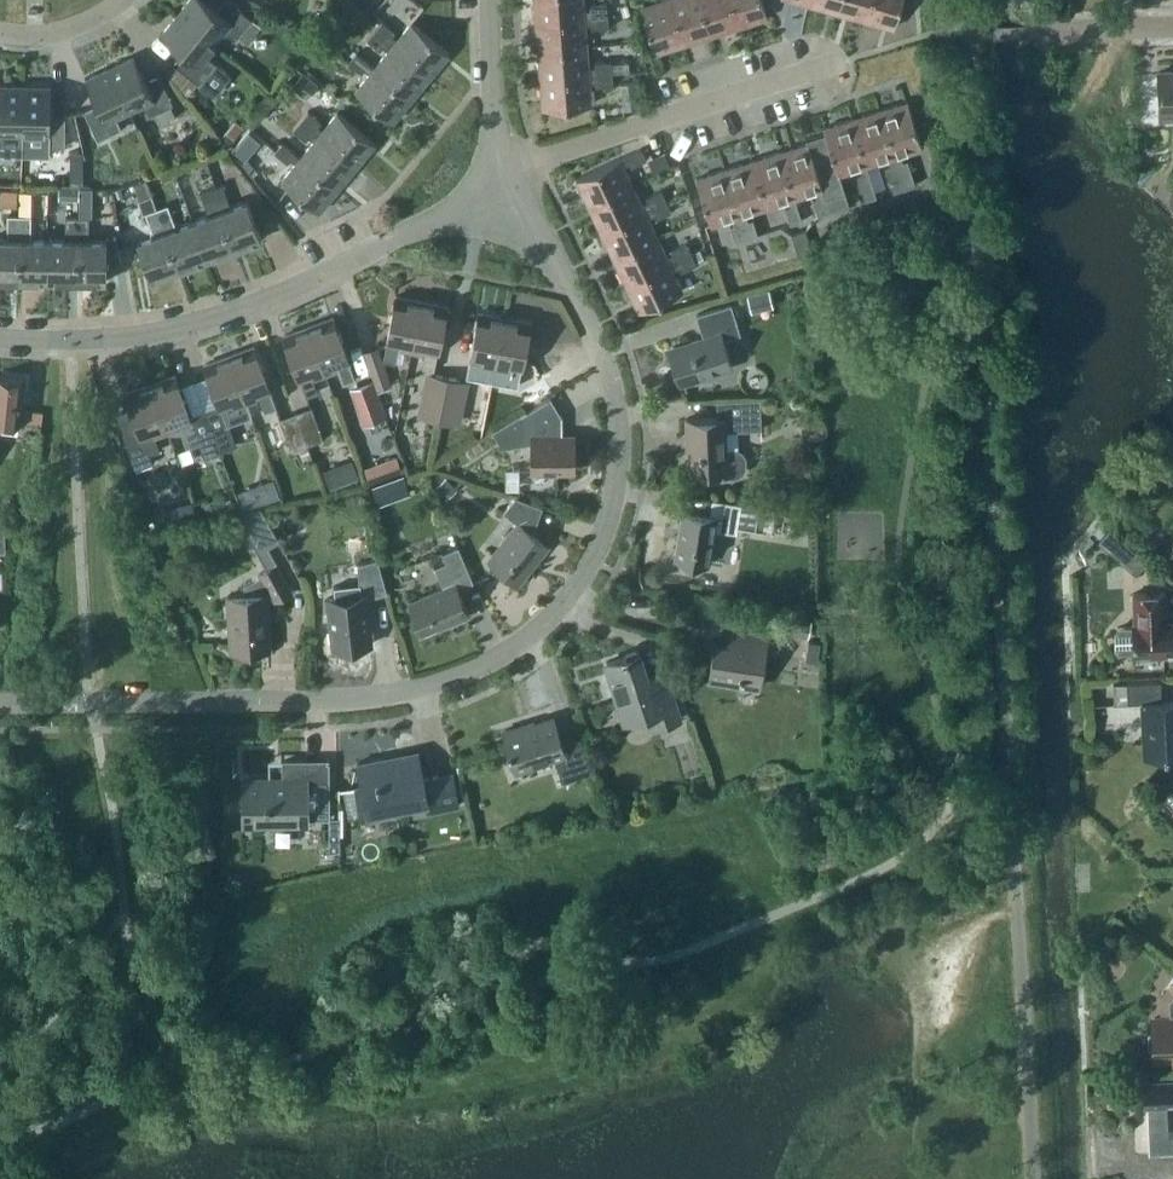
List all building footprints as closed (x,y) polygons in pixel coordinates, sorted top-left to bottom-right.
[(234,39),(237,36),(248,45),(262,27),(228,0),(223,0),(216,9),(205,0),(187,0),(177,13),(215,43),(224,31),(234,39)] [(535,19),(607,13),(606,3),(590,4),(590,9),(583,9),(582,0),(533,0),(535,19)] [(669,0),(660,0),(640,6),(655,52),(683,43),(669,0)] [(711,34),(700,0),(669,0),(683,43),(711,34)] [(711,34),(738,25),(731,0),(700,0),(711,34)] [(738,25),(766,16),(761,0),(731,0),(738,25)] [(837,11),(840,0),(810,0),(809,3),(837,11)] [(866,19),(871,0),(840,0),(837,11),(866,19)] [(866,19),(893,27),(901,0),(871,0),(866,19)] [(215,43),(177,13),(160,33),(182,51),(173,63),(214,96),(231,75),(205,55),(215,43)] [(535,19),(537,49),(586,45),(584,23),(591,23),(591,27),(608,26),(607,13),(535,19)] [(381,20),(374,30),(429,76),(448,52),(411,22),(397,39),(391,35),(394,31),(381,20)] [(411,98),(429,76),(374,30),(366,39),(379,50),(382,46),(388,50),(374,67),(411,98)] [(588,67),(586,45),(537,49),(540,78),(612,72),(611,62),(611,60),(594,62),(594,66),(588,67)] [(364,68),(369,72),(355,90),(392,121),(411,98),(374,67),(356,52),(351,57),(348,61),(361,72),(364,68)] [(149,115),(155,112),(160,123),(175,116),(170,105),(173,104),(159,74),(145,80),(133,55),(109,66),(130,110),(143,104),(149,115)] [(612,72),(628,70),(627,61),(611,62),(612,72)] [(116,117),(130,110),(109,66),(85,78),(97,103),(83,110),(97,140),(121,128),(116,117)] [(292,83),(302,72),(296,66),(286,78),(292,83)] [(305,98),(318,83),(303,71),(302,72),(292,83),(290,86),(305,98)] [(1158,72),(1161,123),(1172,123),(1172,71),(1158,72)] [(612,84),(612,72),(540,78),(542,107),(590,104),(588,81),(595,81),(596,85),(612,84)] [(620,84),(623,108),(638,106),(636,82),(620,84)] [(22,133),(23,85),(0,84),(0,145),(7,145),(7,133),(22,133)] [(64,146),(65,113),(50,113),(50,85),(23,85),(22,133),(22,154),(49,155),(49,146),(64,146)] [(907,101),(879,110),(903,188),(915,184),(907,159),(902,160),(900,154),(922,147),(907,101)] [(307,110),(300,120),(355,166),(374,143),(337,112),(323,129),(317,125),(320,121),(307,110)] [(892,191),(903,188),(879,110),(851,119),(866,165),(887,158),(889,165),(884,166),(892,191)] [(227,145),(243,126),(235,119),(219,138),(227,145)] [(838,173),(839,173),(859,167),(861,173),(856,175),(864,200),(876,196),(866,165),(851,119),(823,128),(824,132),(838,173)] [(337,188),(355,166),(300,120),(292,129),(305,140),(308,136),(314,140),(300,157),(337,188)] [(248,132),(233,151),(244,160),(259,141),(248,132)] [(806,143),(779,152),(794,197),(814,191),(816,197),(812,199),(817,215),(849,205),(839,173),(838,173),(824,132),(805,138),(806,143)] [(337,188),(300,157),(281,142),(274,151),(287,162),(290,158),(295,163),(281,180),(318,211),(337,188)] [(575,178),(588,205),(632,184),(622,164),(628,161),(630,166),(646,158),(640,148),(619,158),(619,157),(575,178)] [(663,151),(652,156),(659,171),(670,165),(668,161),(663,151)] [(779,152),(752,160),(767,206),(787,200),(789,206),(785,207),(790,224),(801,220),(794,197),(779,152)] [(752,160),(724,169),(746,238),(757,234),(752,218),(747,219),(745,213),(767,206),(752,160)] [(734,241),(746,238),(724,169),(695,178),(710,224),(732,217),(734,224),(729,225),(734,241)] [(146,182),(136,185),(141,200),(151,197),(146,182)] [(214,186),(210,187),(233,248),(261,238),(247,200),(230,206),(222,183),(214,186)] [(588,205),(601,232),(666,201),(661,190),(645,197),(647,201),(641,204),(632,184),(588,205)] [(78,199),(78,186),(58,185),(58,198),(78,199)] [(206,258),(233,248),(210,187),(199,192),(208,214),(191,220),(206,258)] [(601,232),(613,257),(657,236),(647,217),(653,214),(655,218),(671,211),(666,201),(601,232)] [(167,204),(156,208),(179,268),(206,258),(191,220),(175,226),(167,204)] [(179,268),(156,208),(155,208),(145,212),(153,234),(136,240),(151,279),(179,268)] [(19,215),(7,214),(7,238),(0,238),(0,279),(18,279),(19,215)] [(31,215),(19,215),(18,279),(47,280),(47,239),(30,238),(31,215)] [(65,239),(47,239),(47,280),(76,280),(77,215),(65,215),(65,239)] [(89,216),(77,215),(76,280),(106,281),(106,263),(120,261),(116,237),(107,237),(106,240),(88,239),(89,216)] [(805,228),(791,233),(798,257),(813,252),(805,228)] [(613,257),(626,284),(691,253),(686,242),(670,249),(672,253),(666,256),(657,236),(613,257)] [(696,263),(691,253),(626,284),(639,310),(682,290),(672,269),(678,266),(680,271),(696,263)] [(750,312),(772,306),(768,289),(746,295),(750,312)] [(397,345),(411,348),(421,300),(395,295),(386,343),(383,359),(394,362),(397,345)] [(421,300),(411,348),(425,350),(422,367),(433,369),(437,352),(446,305),(421,300)] [(723,339),(740,334),(730,304),(696,314),(703,337),(672,347),(683,381),(731,366),(723,339)] [(481,361),(495,364),(504,317),(478,312),(469,359),(466,376),(477,378),(481,361)] [(308,325),(324,371),(338,366),(343,382),(354,378),(348,362),(349,361),(332,316),(308,325)] [(529,322),(504,317),(495,364),(508,367),(505,383),(517,385),(520,369),(529,322)] [(311,375),(324,371),(308,325),(283,335),(300,380),(300,379),(306,395),(317,391),(311,375)] [(253,346),(228,355),(245,399),(259,395),(265,410),(275,407),(269,391),(270,391),(253,346)] [(363,351),(377,389),(391,384),(377,346),(363,351)] [(219,404),(204,409),(219,451),(235,445),(227,424),(238,420),(251,415),(245,399),(228,355),(204,363),(219,404)] [(530,403),(556,389),(545,370),(520,384),(530,403)] [(438,421),(440,412),(446,379),(447,376),(424,372),(415,416),(438,421)] [(180,424),(188,447),(199,443),(204,457),(219,451),(204,409),(189,415),(174,375),(150,383),(166,428),(180,424)] [(19,424),(19,421),(21,408),(24,378),(0,376),(0,422),(19,424)] [(447,376),(446,379),(440,412),(438,421),(461,425),(469,381),(447,376)] [(350,388),(364,425),(385,416),(371,380),(350,388)] [(166,428),(150,383),(125,393),(138,426),(122,432),(135,468),(152,462),(148,453),(159,449),(153,433),(166,428)] [(500,448),(531,442),(531,469),(573,469),(573,436),(561,436),(561,415),(550,397),(520,415),(517,415),(492,431),(498,442),(497,443),(500,448)] [(689,472),(723,470),(723,477),(737,477),(742,474),(746,468),(745,457),(741,451),(735,448),(725,448),(724,430),(760,428),(760,416),(759,398),(716,400),(716,417),(685,419),(685,436),(688,436),(689,472)] [(311,406),(295,412),(307,444),(322,438),(311,406)] [(40,423),(42,410),(21,408),(19,421),(40,423)] [(291,450),(307,444),(295,412),(279,418),(291,450)] [(388,475),(401,470),(395,455),(382,460),(388,475)] [(329,487),(339,483),(333,465),(323,469),(329,487)] [(403,476),(391,480),(397,496),(409,492),(403,476)] [(445,498),(456,489),(445,477),(434,486),(445,498)] [(206,513),(223,507),(219,496),(202,502),(206,513)] [(515,496),(503,511),(518,523),(488,560),(517,582),(547,544),(532,532),(542,506),(515,496)] [(736,526),(740,503),(712,498),(709,515),(682,511),(675,558),(708,564),(714,529),(735,532),(736,526)] [(241,514),(261,550),(280,539),(260,503),(241,514)] [(765,506),(740,503),(736,526),(761,530),(765,506)] [(1109,530),(1099,541),(1135,573),(1145,562),(1109,530)] [(345,555),(363,554),(361,538),(344,539),(345,555)] [(457,588),(473,581),(458,545),(442,552),(445,561),(434,566),(442,587),(409,601),(422,632),(451,620),(452,622),(469,615),(457,588)] [(367,597),(387,590),(377,559),(358,565),(361,584),(333,587),(335,598),(326,599),(332,649),(373,644),(367,597)] [(265,600),(273,595),(275,598),(290,590),(275,563),(261,571),(262,574),(243,584),(244,594),(229,595),(232,650),(268,648),(265,600)] [(1134,654),(1164,653),(1164,658),(1172,657),(1172,621),(1167,621),(1165,592),(1134,593),(1135,622),(1133,623),(1133,626),(1116,627),(1117,633),(1113,633),(1114,648),(1118,648),(1118,653),(1134,652),(1134,654)] [(808,637),(811,619),(790,615),(787,633),(808,637)] [(760,679),(767,634),(732,629),(730,644),(714,641),(708,679),(738,684),(740,676),(760,679)] [(816,661),(819,642),(807,640),(804,659),(816,661)] [(644,713),(649,728),(680,718),(664,670),(646,676),(638,651),(605,661),(624,719),(644,713)] [(1162,700),(1161,681),(1114,683),(1115,703),(1143,702),(1145,756),(1172,755),(1172,700),(1162,700)] [(554,757),(562,782),(591,772),(580,736),(562,743),(553,716),(503,733),(515,770),(554,757)] [(428,812),(458,805),(451,772),(423,778),(417,750),(357,763),(361,785),(355,786),(362,818),(427,805),(428,812)] [(329,817),(329,761),(281,761),(282,781),(246,781),(246,820),(304,819),(304,818),(329,817)] [(329,817),(329,850),(339,850),(339,817),(329,817)] [(342,866),(354,864),(352,852),(340,854),(342,866)] [(1172,1000),(1172,1018),(1154,1018),(1156,1058),(1159,1058),(1159,1061),(1172,1060),(1172,999),(1172,1000)] [(1144,1081),(1145,1106),(1169,1105),(1170,1134),(1172,1134),(1172,1080),(1144,1081)]
